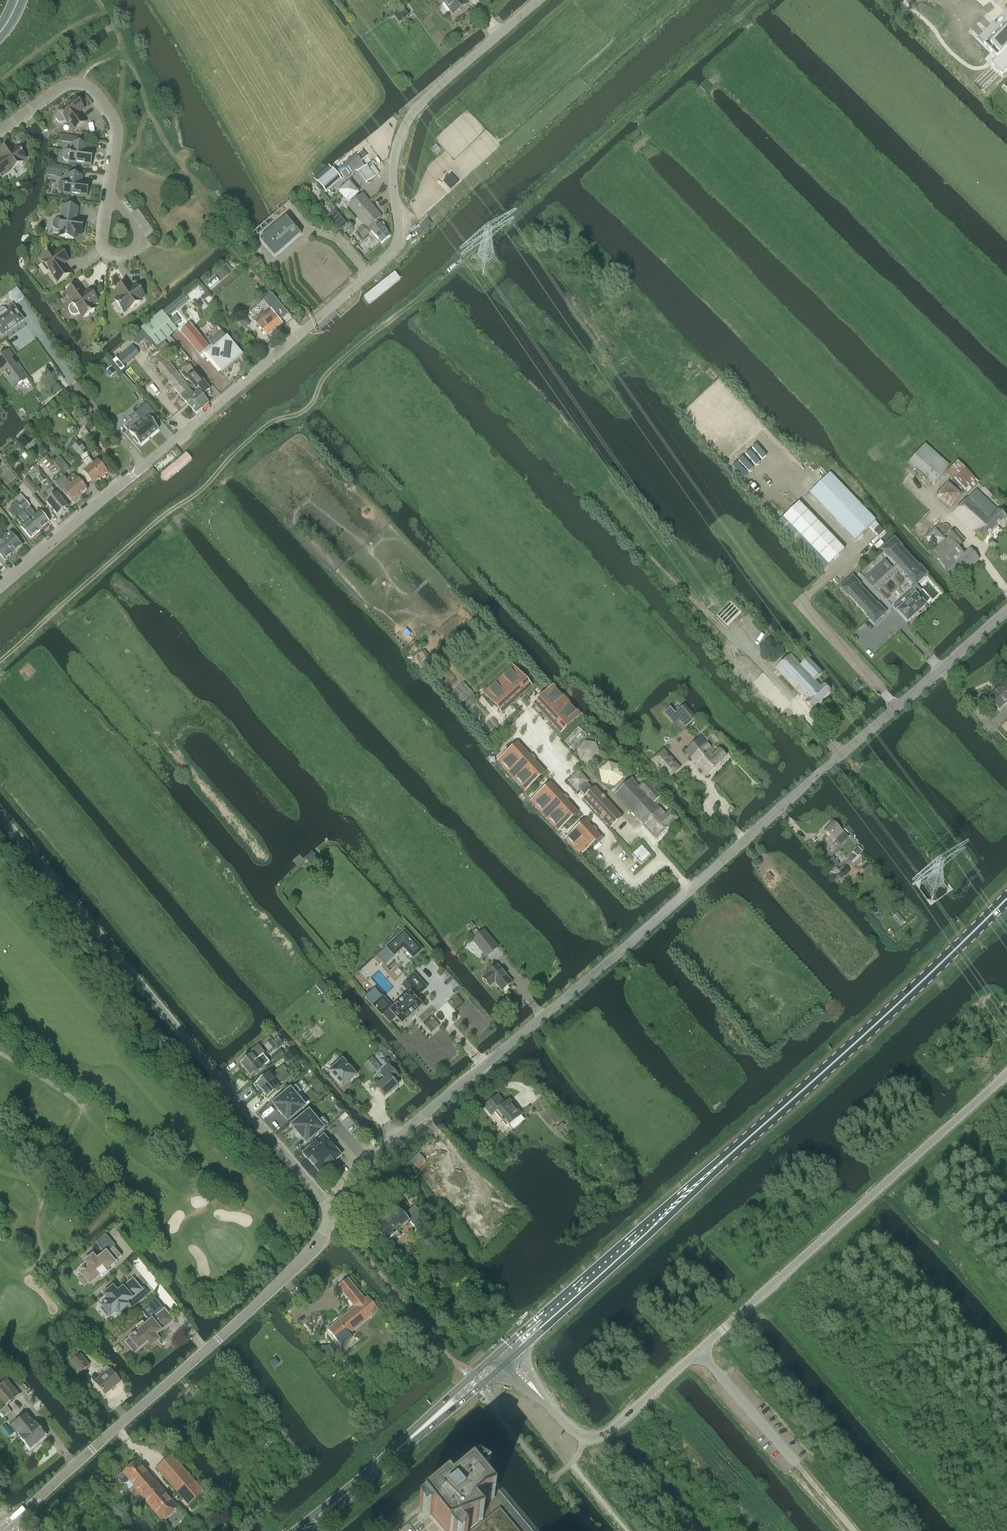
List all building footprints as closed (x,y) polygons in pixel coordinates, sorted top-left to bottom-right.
[(443,4),(444,4),(453,16),(469,4),(467,0),(440,0),(443,4)] [(393,13),(400,22),(409,15),(403,6),(393,13)] [(984,48),(998,62),(1006,53),(1006,25),(984,48)] [(75,131),(86,123),(78,113),(84,109),(76,98),(58,111),(59,112),(56,114),(55,116),(56,119),(58,122),(60,123),(63,123),(65,121),(66,122),(67,121),(75,131)] [(91,166),(93,152),(84,151),(85,145),(80,144),(73,143),(72,149),(70,149),(70,150),(67,150),(65,151),(63,153),(63,157),(64,159),(66,161),(69,161),(68,162),(91,166)] [(26,159),(18,148),(14,151),(9,144),(0,151),(0,155),(3,159),(0,161),(0,176),(1,177),(11,170),(12,171),(23,163),(22,162),(26,159)] [(337,171),(344,179),(356,168),(367,183),(375,177),(367,166),(365,167),(362,163),(355,155),(337,171)] [(317,183),(326,194),(342,180),(332,170),(317,183)] [(87,197),(89,184),(80,183),(81,176),(69,175),(68,181),(66,181),(66,182),(63,182),(60,183),(59,185),(58,188),(59,191),(62,192),(64,193),(64,194),(87,197)] [(348,206),(367,229),(366,230),(363,228),(357,233),(362,239),(371,232),(382,244),(390,237),(384,230),(386,228),(383,223),(380,225),(380,224),(379,225),(377,221),(382,217),(362,194),(348,206)] [(56,230),(59,230),(59,232),(61,232),(60,237),(73,239),(74,234),(81,235),(83,221),(76,220),(77,208),(64,206),(62,218),(61,218),(61,219),(58,219),(55,220),(54,222),(53,226),(54,228),(56,230)] [(328,217),(341,233),(348,226),(335,211),(328,217)] [(259,241),(274,258),(301,235),(286,218),(259,241)] [(59,283),(70,275),(63,265),(69,260),(61,249),(55,254),(52,249),(40,257),(43,262),(42,262),(50,274),(51,273),(59,283)] [(401,279),(395,272),(363,298),(368,305),(401,279)] [(139,300),(144,296),(137,286),(132,290),(127,283),(116,291),(120,297),(115,301),(123,312),(128,308),(129,309),(140,302),(139,300)] [(77,315),(79,314),(80,314),(81,314),(84,318),(95,310),(92,306),(98,301),(90,290),(84,295),(77,284),(66,292),(73,302),(72,303),(72,304),(70,306),(69,309),(69,311),(71,314),(74,316),(77,315)] [(9,295),(16,304),(24,299),(17,289),(9,295)] [(56,293),(49,298),(53,303),(60,298),(56,293)] [(271,296),(264,302),(280,320),(287,314),(271,296)] [(257,307),(250,312),(251,312),(256,318),(258,317),(259,318),(254,322),(266,336),(282,323),(270,309),(263,314),(262,313),(268,308),(267,306),(263,302),(257,307)] [(2,335),(23,320),(13,306),(6,311),(5,309),(3,309),(0,311),(0,332),(2,335)] [(163,312),(153,320),(169,338),(178,331),(170,322),(170,321),(163,312)] [(169,338),(153,320),(142,329),(157,347),(169,338)] [(181,333),(200,356),(209,348),(190,326),(181,333)] [(214,348),(206,355),(222,373),(243,355),(227,337),(223,333),(210,344),(213,347),(214,348)] [(173,387),(182,379),(151,342),(139,352),(143,358),(145,361),(148,359),(150,362),(151,362),(156,368),(157,367),(173,387)] [(132,345),(117,358),(116,358),(113,362),(121,372),(125,369),(123,366),(139,353),(132,345)] [(13,388),(28,378),(8,351),(0,357),(0,370),(13,388)] [(184,370),(180,374),(183,378),(187,382),(188,381),(196,391),(198,390),(203,396),(210,391),(193,370),(192,369),(187,374),(184,370)] [(190,390),(182,379),(173,387),(181,397),(196,414),(202,409),(198,404),(203,399),(197,392),(193,395),(189,390),(190,390)] [(51,387),(44,391),(49,398),(55,393),(51,387)] [(141,410),(123,426),(129,433),(134,438),(132,439),(137,445),(139,444),(140,445),(154,433),(159,429),(150,420),(155,416),(146,406),(141,410)] [(88,411),(82,417),(87,422),(93,417),(88,411)] [(93,438),(86,430),(82,433),(89,442),(93,438)] [(22,444),(31,437),(27,432),(18,439),(22,444)] [(74,453),(82,446),(79,442),(70,449),(74,453)] [(909,462),(932,484),(949,466),(924,444),(909,462)] [(82,446),(74,453),(79,460),(81,458),(84,461),(82,463),(87,469),(84,472),(94,484),(101,479),(85,460),(88,457),(86,454),(88,453),(82,446)] [(195,460),(183,446),(179,449),(174,449),(152,467),(167,484),(195,460)] [(59,457),(53,462),(63,475),(70,470),(59,457)] [(85,460),(101,479),(108,473),(97,461),(94,464),(88,457),(85,460)] [(967,494),(978,482),(979,482),(957,461),(946,473),(967,494)] [(37,477),(42,484),(47,480),(42,473),(37,477)] [(875,520),(829,473),(809,493),(855,541),(875,520)] [(67,480),(80,496),(87,490),(74,474),(67,480)] [(29,479),(23,483),(33,495),(38,491),(29,479)] [(80,496),(67,480),(60,486),(73,502),(80,496)] [(68,507),(57,494),(52,488),(47,492),(52,498),(47,502),(58,515),(68,507)] [(1005,517),(988,502),(975,490),(952,514),(983,540),(1005,517)] [(14,500),(17,504),(24,511),(30,506),(24,499),(25,498),(21,494),(20,494),(14,500)] [(844,550),(798,503),(782,518),(828,565),(844,550)] [(40,531),(25,512),(24,511),(17,504),(11,509),(10,513),(15,518),(18,518),(19,517),(25,524),(21,527),(31,539),(40,531)] [(25,512),(40,531),(49,523),(40,511),(35,516),(33,514),(34,513),(30,508),(25,512)] [(885,533),(874,522),(869,527),(880,539),(885,533)] [(14,553),(22,546),(11,534),(6,538),(0,530),(0,537),(14,553)] [(929,554),(946,572),(956,582),(979,559),(970,549),(964,555),(958,548),(964,542),(954,530),(947,537),(948,538),(929,554)] [(0,537),(0,554),(5,561),(14,553),(0,537)] [(900,547),(901,546),(894,538),(881,550),(889,558),(889,557),(908,577),(907,578),(915,586),(927,574),(920,566),(919,567),(900,547)] [(860,585),(852,576),(840,588),(847,596),(848,595),(867,615),(866,616),(873,624),(886,612),(878,604),(878,605),(859,585),(860,585)] [(701,592),(706,599),(718,588),(713,582),(701,592)] [(919,599),(911,591),(893,608),(907,623),(914,616),(915,616),(918,613),(918,612),(925,606),(922,602),(923,601),(920,597),(919,599)] [(807,659),(806,660),(800,665),(790,655),(776,669),(807,701),(805,703),(811,709),(829,691),(823,685),(821,688),(815,682),(822,675),(807,659)] [(483,693),(502,714),(532,687),(512,666),(483,693)] [(988,697),(998,709),(1006,701),(1006,682),(1006,681),(988,697)] [(533,704),(560,734),(581,715),(554,685),(533,704)] [(679,722),(685,729),(696,719),(684,705),(675,714),(669,707),(663,712),(675,726),(679,722)] [(716,753),(710,746),(701,737),(685,752),(707,775),(727,756),(721,749),(716,753)] [(497,762),(524,791),(545,772),(518,743),(497,762)] [(668,753),(654,765),(663,775),(677,763),(668,753)] [(583,798),(610,828),(622,817),(595,787),(595,788),(595,787),(592,789),(586,783),(588,782),(578,771),(568,781),(577,791),(579,790),(585,796),(583,798)] [(654,803),(639,787),(631,779),(615,794),(637,818),(654,803)] [(654,803),(656,801),(661,796),(646,780),(639,787),(654,803)] [(530,802),(557,831),(578,812),(551,783),(530,802)] [(656,801),(654,803),(637,818),(657,840),(678,820),(671,812),(666,816),(657,806),(659,804),(656,801)] [(600,837),(591,827),(585,820),(569,836),(565,839),(580,856),(600,837)] [(849,837),(847,835),(843,831),(832,822),(823,832),(833,842),(835,840),(840,845),(849,837)] [(853,852),(857,856),(862,851),(858,847),(853,852)] [(835,867),(829,860),(823,866),(829,873),(835,867)] [(403,947),(413,958),(422,950),(404,930),(391,942),(386,947),(394,956),(403,947)] [(473,940),(487,956),(498,947),(484,930),(473,940)] [(421,1008),(432,998),(422,985),(416,989),(404,973),(398,978),(388,965),(370,980),(388,1003),(380,1010),(389,1021),(390,1020),(396,1027),(401,1023),(406,1031),(427,1015),(421,1008)] [(494,983),(501,992),(512,983),(497,965),(482,978),(490,987),(494,983)] [(269,1052),(276,1046),(268,1037),(261,1042),(269,1052)] [(239,1064),(245,1071),(257,1061),(256,1060),(261,1056),(261,1057),(263,1055),(264,1054),(258,1046),(250,1053),(251,1054),(239,1064)] [(276,1046),(269,1052),(273,1057),(280,1052),(276,1046)] [(256,1084),(261,1091),(285,1072),(284,1071),(298,1059),(291,1050),(284,1056),(287,1060),(280,1066),(281,1067),(272,1075),(273,1076),(271,1077),(268,1074),(256,1084)] [(269,1063),(263,1055),(261,1057),(261,1056),(256,1060),(257,1061),(245,1071),(251,1078),(269,1063)] [(363,1065),(372,1075),(381,1067),(372,1057),(363,1065)] [(329,1074),(341,1087),(348,1081),(349,1082),(356,1076),(351,1070),(352,1070),(349,1067),(349,1068),(342,1060),(335,1066),(336,1068),(329,1074)] [(380,1073),(385,1080),(376,1087),(375,1087),(384,1097),(385,1097),(384,1096),(397,1085),(397,1086),(398,1085),(393,1081),(398,1077),(399,1077),(389,1065),(389,1066),(381,1073),(380,1073)] [(285,1072),(261,1091),(267,1098),(279,1088),(277,1084),(288,1075),(285,1072)] [(301,1092),(296,1085),(273,1104),(278,1109),(277,1110),(282,1116),(283,1115),(287,1121),(304,1107),(295,1096),(301,1092)] [(483,1107),(490,1116),(494,1114),(505,1127),(522,1115),(509,1100),(504,1104),(498,1096),(483,1107)] [(538,1114),(550,1128),(561,1119),(549,1105),(538,1114)] [(328,1124),(323,1118),(317,1122),(309,1112),(292,1126),(296,1131),(296,1132),(301,1138),(301,1137),(306,1143),(328,1124)] [(344,1114),(339,1118),(342,1122),(348,1116),(345,1113),(344,1114)] [(341,1156),(323,1136),(302,1154),(320,1174),(341,1156)] [(397,1233),(409,1222),(414,1227),(425,1218),(414,1206),(404,1215),(398,1208),(392,1213),(390,1211),(386,1214),(388,1217),(374,1229),(389,1246),(400,1236),(397,1233)] [(86,1282),(88,1282),(89,1284),(100,1275),(102,1277),(108,1272),(106,1270),(122,1257),(114,1247),(97,1262),(93,1257),(87,1262),(90,1267),(86,1271),(85,1270),(83,1272),(84,1272),(81,1275),(82,1276),(82,1278),(86,1282)] [(365,1300),(347,1279),(338,1286),(355,1308),(328,1330),(342,1347),(351,1339),(348,1335),(378,1311),(368,1297),(365,1300)] [(105,1304),(102,1306),(103,1308),(102,1309),(108,1315),(109,1314),(110,1316),(117,1309),(119,1312),(127,1305),(125,1303),(141,1290),(133,1281),(117,1294),(113,1288),(105,1295),(110,1300),(106,1303),(106,1302),(104,1304),(105,1304)] [(172,1320),(164,1311),(146,1326),(142,1321),(136,1327),(140,1331),(136,1335),(135,1334),(134,1335),(134,1336),(131,1339),(133,1340),(132,1342),(136,1346),(138,1346),(139,1348),(148,1341),(152,1345),(158,1340),(154,1335),(172,1320)] [(332,1365),(339,1358),(336,1354),(328,1360),(332,1365)] [(80,1373),(89,1366),(80,1355),(71,1362),(80,1373)] [(106,1373),(110,1369),(107,1365),(102,1369),(106,1373)] [(95,1382),(105,1395),(121,1382),(110,1369),(106,1373),(95,1382)] [(20,1395),(7,1379),(1,1383),(2,1384),(0,1385),(0,1399),(4,1404),(1,1406),(3,1408),(0,1410),(0,1417),(2,1419),(11,1412),(6,1406),(20,1395)] [(18,1436),(30,1450),(46,1436),(35,1423),(34,1424),(26,1414),(11,1426),(19,1435),(18,1436)] [(157,1468),(189,1505),(204,1493),(172,1455),(157,1468)] [(162,1521),(178,1508),(154,1480),(153,1480),(137,1461),(123,1473),(120,1476),(119,1479),(123,1484),(126,1483),(130,1481),(134,1486),(130,1490),(135,1497),(139,1494),(162,1521)] [(502,1487),(503,1486),(502,1486),(501,1486),(483,1464),(484,1463),(483,1462),(450,1490),(447,1486),(447,1485),(418,1509),(421,1516),(424,1522),(432,1516),(445,1530),(539,1530),(502,1487)]
